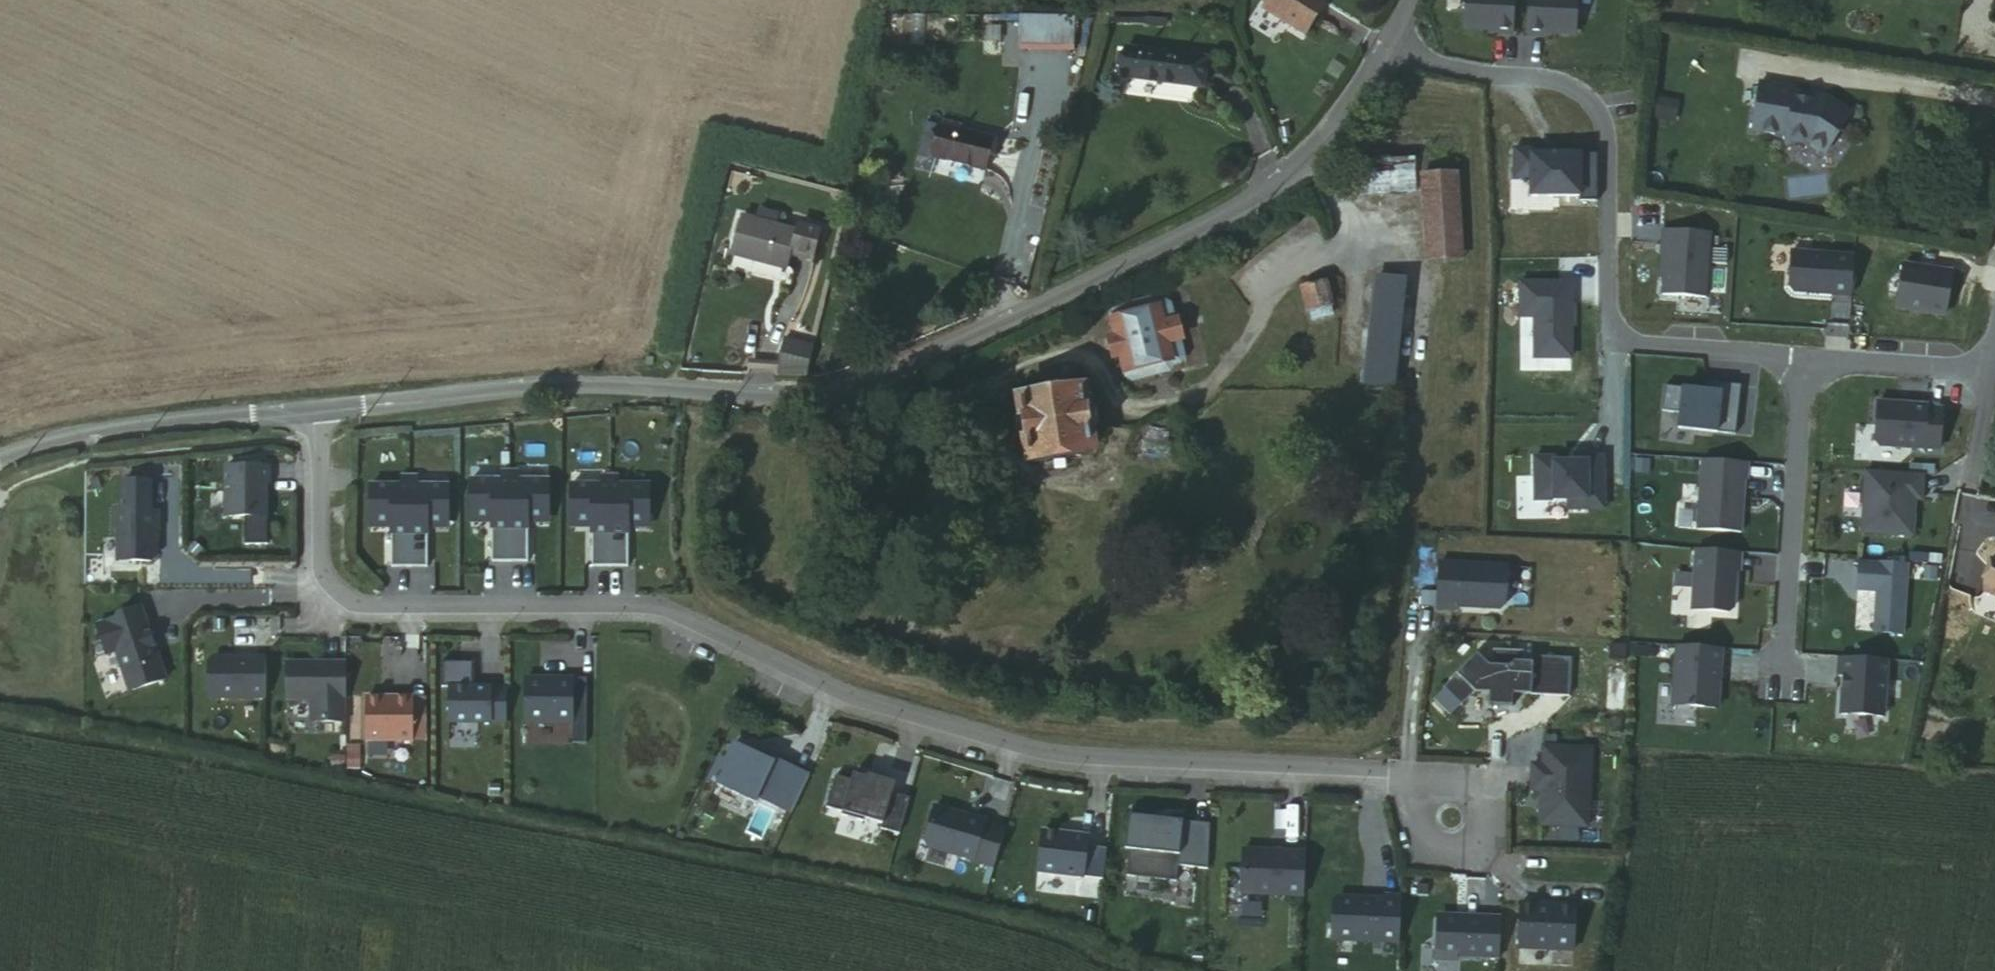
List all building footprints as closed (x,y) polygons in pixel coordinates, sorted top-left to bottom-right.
[(1320,0),(1270,0),(1261,15),(1303,41),(1328,5),(1320,0)] [(1516,39),(1519,0),(1463,0),(1462,35),(1516,39)] [(1573,42),(1578,38),(1580,25),(1582,0),(1528,0),(1526,39),(1573,42)] [(1047,35),(1021,32),(1020,45),(1045,48),(1047,35)] [(1066,38),(1053,36),(1052,49),(1064,50),(1066,38)] [(1208,49),(1130,37),(1125,73),(1202,83),(1208,49)] [(1798,88),(1763,82),(1755,130),(1789,136),(1789,140),(1812,144),(1827,154),(1854,114),(1830,98),(1817,96),(1816,101),(1797,97),(1798,88)] [(991,138),(943,127),(934,163),(983,174),(991,138)] [(1455,142),(1424,145),(1425,162),(1428,262),(1461,261),(1455,142)] [(1602,201),(1602,169),(1586,169),(1587,154),(1538,153),(1538,148),(1520,148),(1520,177),(1536,177),(1536,195),(1585,196),(1584,201),(1602,201)] [(1418,193),(1419,162),(1352,163),(1354,195),(1418,193)] [(755,222),(740,218),(731,258),(788,271),(792,253),(817,259),(824,231),(799,224),(797,232),(775,227),(777,216),(757,212),(755,222)] [(1712,302),(1717,233),(1660,228),(1656,298),(1712,302)] [(1794,298),(1852,298),(1860,246),(1784,244),(1780,286),(1794,298)] [(1894,310),(1944,319),(1953,297),(1956,266),(1904,257),(1894,310)] [(1393,385),(1405,279),(1376,276),(1364,382),(1393,385)] [(1306,285),(1308,303),(1327,300),(1329,299),(1327,282),(1306,285)] [(1573,358),(1574,284),(1523,284),(1522,317),(1537,317),(1536,358),(1573,358)] [(1327,300),(1308,303),(1310,313),(1330,312),(1327,300)] [(1144,308),(1110,316),(1125,379),(1177,367),(1175,345),(1186,342),(1182,316),(1168,319),(1165,304),(1144,308)] [(783,337),(777,368),(807,373),(813,342),(783,337)] [(1095,378),(1011,392),(1024,467),(1104,455),(1095,378)] [(1678,384),(1659,383),(1656,413),(1675,415),(1674,431),(1738,439),(1746,380),(1723,378),(1721,387),(1678,384)] [(1879,450),(1942,454),(1948,404),(1936,405),(1935,398),(1874,393),(1871,438),(1879,450)] [(1690,532),(1745,535),(1753,462),(1699,456),(1690,532)] [(1554,459),(1534,459),(1535,502),(1567,503),(1567,512),(1588,512),(1588,501),(1604,501),(1604,459),(1587,459),(1587,464),(1574,464),(1554,464),(1554,459)] [(226,521),(269,520),(275,463),(228,461),(226,521)] [(555,530),(553,475),(523,475),(523,465),(495,463),(497,476),(466,473),(467,527),(484,528),(484,562),(539,563),(539,531),(555,530)] [(1858,535),(1915,542),(1917,502),(1924,502),(1926,468),(1864,463),(1858,535)] [(436,568),(434,533),(454,532),(454,480),(420,482),(421,467),(400,467),(399,481),(367,480),(366,532),(382,534),(382,566),(436,568)] [(653,535),(653,481),(624,480),(622,467),(595,467),(595,479),(567,478),(567,533),(584,535),(585,563),(637,569),(636,534),(653,535)] [(161,572),(164,505),(153,498),(153,481),(125,480),(122,503),(111,503),(110,569),(161,572)] [(1729,620),(1739,613),(1743,549),(1690,544),(1684,616),(1729,620)] [(1870,637),(1906,641),(1914,551),(1891,548),(1890,558),(1857,553),(1853,591),(1873,595),(1870,637)] [(1437,612),(1501,616),(1509,601),(1515,581),(1511,560),(1438,557),(1438,589),(1416,587),(1417,606),(1436,609),(1437,612)] [(1980,593),(1994,599),(1994,557),(1980,593)] [(107,704),(171,681),(146,600),(110,609),(116,631),(87,641),(107,704)] [(204,651),(203,656),(207,704),(269,703),(274,651),(253,648),(252,638),(230,636),(230,651),(204,651)] [(1670,708),(1723,709),(1729,647),(1673,644),(1670,708)] [(1534,697),(1572,699),(1577,650),(1532,649),(1533,658),(1510,655),(1511,664),(1492,662),(1475,648),(1435,688),(1462,714),(1487,699),(1489,712),(1518,711),(1534,697)] [(1896,656),(1837,653),(1836,678),(1843,681),(1839,716),(1891,722),(1896,656)] [(310,705),(310,730),(348,730),(348,658),(280,658),(283,706),(310,705)] [(524,725),(573,728),(576,672),(524,670),(524,725)] [(445,727),(511,725),(512,678),(443,679),(445,727)] [(364,744),(418,750),(421,693),(364,693),(364,744)] [(759,805),(792,821),(818,760),(777,744),(774,754),(738,732),(711,784),(752,812),(759,805)] [(1601,735),(1540,734),(1542,760),(1528,762),(1526,793),(1541,796),(1539,830),(1597,830),(1601,735)] [(872,832),(897,840),(916,792),(902,788),(903,774),(872,758),(870,767),(851,759),(848,772),(836,766),(822,808),(873,824),(872,832)] [(923,850),(996,874),(1011,821),(934,794),(919,839),(923,850)] [(1184,868),(1209,870),(1215,816),(1127,807),(1122,879),(1179,886),(1184,868)] [(1033,876),(1088,882),(1092,828),(1038,820),(1033,876)] [(1240,895),(1308,897),(1310,841),(1240,841),(1240,895)] [(1328,946),(1401,951),(1404,887),(1331,886),(1328,946)] [(1506,969),(1507,903),(1440,896),(1432,968),(1447,970),(1459,970),(1464,963),(1506,969)] [(1516,951),(1577,955),(1580,901),(1523,897),(1516,951)]
